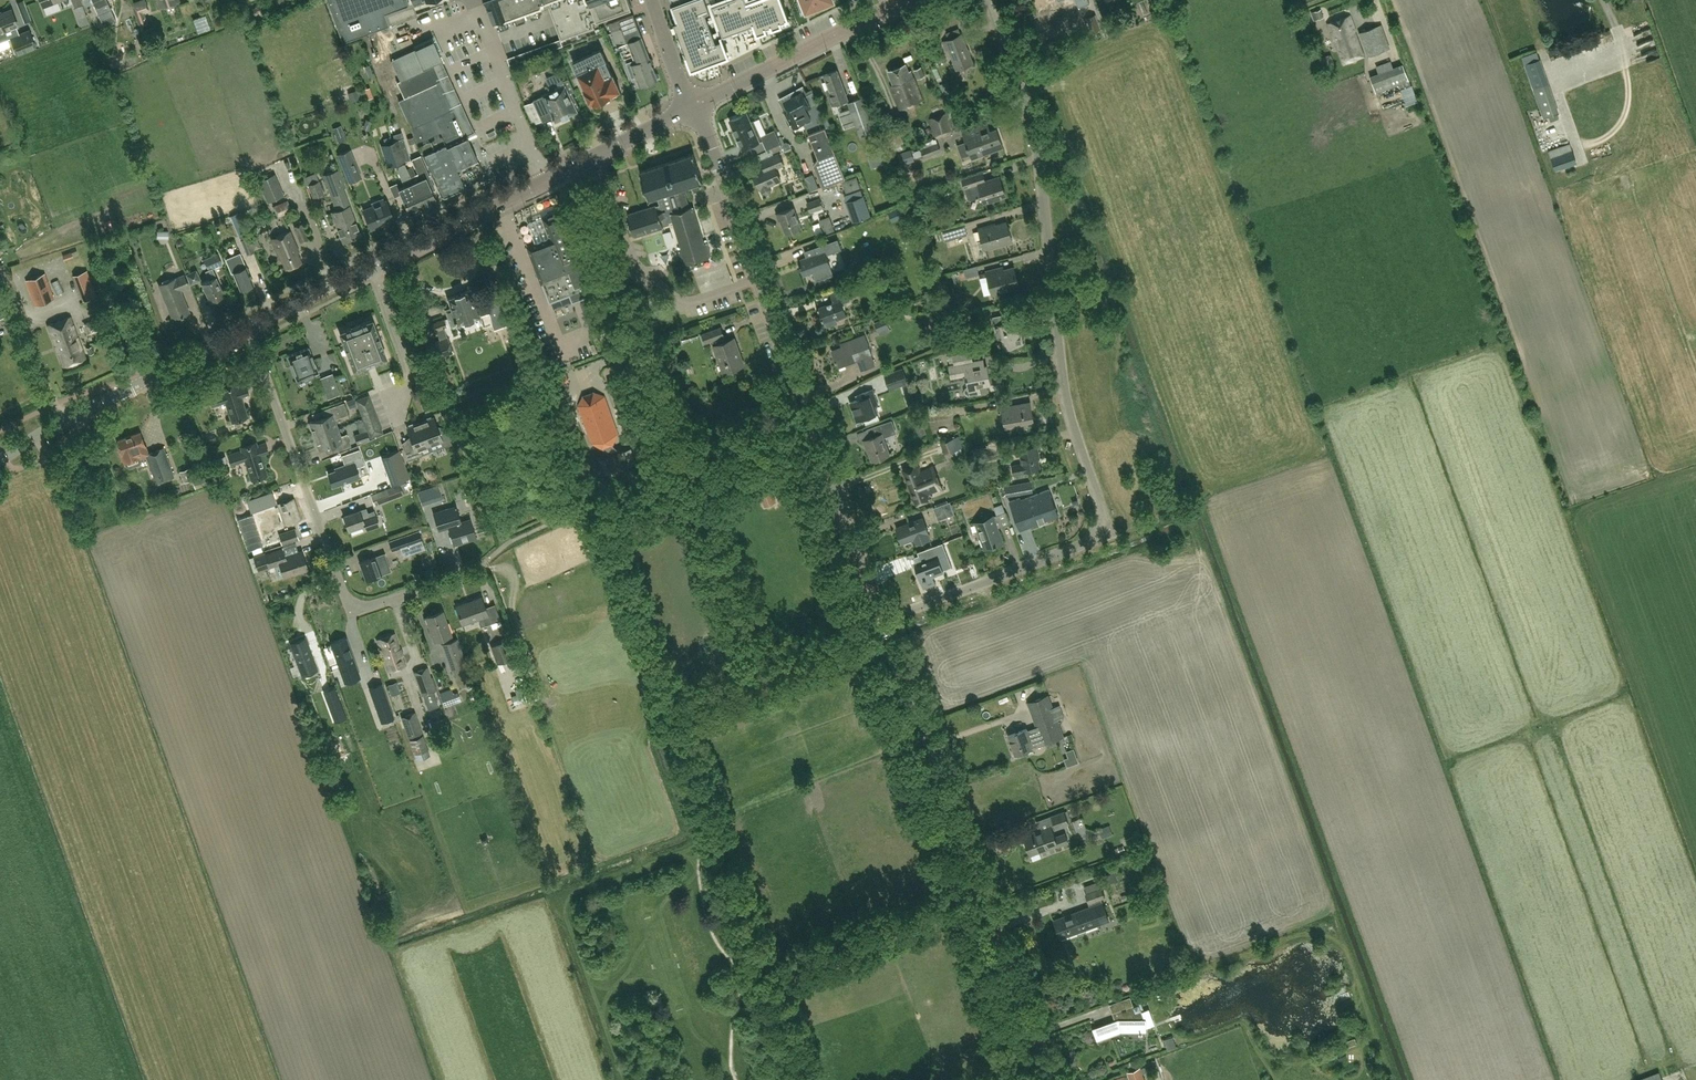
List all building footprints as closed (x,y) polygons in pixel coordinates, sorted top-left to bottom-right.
[(20,11),(26,9),(23,0),(17,3),(20,11)] [(74,6),(77,5),(84,23),(89,21),(82,3),(82,4),(80,0),(72,0),(74,6)] [(132,4),(135,15),(140,27),(143,26),(148,23),(144,12),(149,11),(145,0),(143,0),(133,4),(132,4)] [(159,9),(179,2),(179,0),(156,0),(159,9)] [(342,43),(381,28),(402,21),(402,20),(388,25),(386,19),(384,14),(423,0),(327,0),(342,43)] [(488,4),(494,21),(540,4),(542,8),(549,6),(561,39),(594,27),(592,22),(632,8),(629,0),(486,0),(488,4)] [(727,58),(726,55),(729,54),(722,35),(726,34),(734,31),(739,29),(749,25),(754,23),(756,26),(758,32),(767,28),(766,25),(772,23),(773,26),(782,23),(781,20),(787,17),(788,20),(790,20),(789,17),(782,0),(672,0),(676,13),(679,19),(676,20),(674,20),(675,22),(677,28),(679,33),(680,38),(681,38),(683,43),(682,44),(683,46),(687,45),(688,49),(685,51),(686,53),(691,64),(696,66),(701,64),(707,62),(710,61),(712,65),(721,61),(727,59),(727,58)] [(806,10),(832,0),(803,0),(806,10)] [(268,12),(276,9),(273,2),(265,5),(268,12)] [(255,6),(251,8),(254,16),(259,14),(258,13),(262,12),(259,4),(255,6)] [(4,31),(8,29),(11,37),(10,37),(14,49),(34,41),(29,30),(19,34),(16,27),(18,26),(11,9),(0,14),(0,20),(4,31)] [(1320,10),(1312,13),(1314,19),(1323,16),(1320,10)] [(1133,13),(1122,17),(1125,26),(1136,22),(1133,13)] [(1092,33),(1101,30),(1096,14),(1086,18),(1092,33)] [(633,15),(609,24),(625,67),(632,64),(633,67),(629,69),(633,78),(636,76),(640,86),(658,79),(633,15)] [(102,39),(120,33),(114,16),(97,22),(102,39)] [(1350,16),(1328,24),(1343,65),(1365,57),(1355,31),(1356,31),(1350,16)] [(1359,33),(1368,56),(1385,50),(1376,27),(1359,33)] [(961,35),(943,42),(946,50),(949,49),(957,69),(973,63),(961,35)] [(1587,52),(1598,48),(1595,38),(1584,41),(1587,52)] [(507,58),(510,65),(563,45),(560,39),(507,58)] [(440,57),(433,41),(390,60),(400,81),(397,82),(404,99),(399,101),(442,196),(482,178),(484,174),(467,136),(475,132),(440,57)] [(1566,47),(1548,54),(1551,61),(1555,59),(1553,55),(1558,53),(1560,57),(1569,54),(1566,47)] [(601,49),(573,62),(585,87),(592,103),(594,102),(595,103),(612,95),(611,94),(620,90),(601,49)] [(1558,113),(1539,60),(1540,60),(1537,51),(1521,57),(1524,65),(1525,65),(1544,118),(1558,113)] [(906,64),(888,71),(893,85),(891,86),(900,109),(923,101),(911,71),(909,72),(906,64)] [(1409,80),(1403,64),(1370,77),(1376,93),(1398,84),(1400,90),(1411,85),(1409,80)] [(369,65),(364,66),(368,77),(373,76),(369,65)] [(914,70),(918,79),(925,76),(921,67),(914,70)] [(932,70),(938,82),(942,80),(937,68),(932,70)] [(825,75),(830,90),(827,91),(832,106),(848,100),(837,71),(825,75)] [(550,92),(533,100),(543,121),(554,116),(556,121),(578,111),(578,110),(581,108),(573,92),(575,91),(569,78),(564,81),(563,80),(565,79),(562,74),(561,74),(560,72),(546,78),(551,88),(549,90),(550,92)] [(939,85),(944,95),(952,92),(947,81),(939,85)] [(362,91),(365,101),(372,99),(369,88),(362,91)] [(348,93),(351,103),(359,100),(359,99),(363,97),(361,90),(357,92),(356,90),(348,93)] [(803,123),(809,133),(819,157),(814,163),(823,186),(846,177),(832,143),(835,142),(829,126),(831,125),(813,92),(805,96),(802,91),(791,97),(783,101),(789,111),(785,113),(793,129),(803,123)] [(862,97),(848,102),(860,135),(874,130),(862,97)] [(775,130),(761,136),(754,121),(751,122),(747,113),(731,119),(730,122),(743,149),(750,146),(754,156),(767,150),(780,145),(781,144),(775,130)] [(936,139),(953,133),(947,113),(929,119),(936,139)] [(366,119),(362,128),(368,130),(372,121),(366,119)] [(962,129),(959,121),(959,119),(952,121),(956,131),(962,129)] [(983,126),(963,133),(967,146),(966,147),(967,149),(968,149),(972,159),(1003,148),(996,129),(986,133),(983,126)] [(890,146),(901,142),(901,143),(894,146),(896,152),(905,149),(904,145),(903,141),(899,129),(885,133),(890,146)] [(335,134),(339,143),(347,140),(343,131),(335,134)] [(398,135),(399,139),(392,141),(392,142),(399,163),(410,159),(403,137),(402,134),(398,135)] [(399,163),(392,142),(381,145),(388,166),(399,163)] [(792,150),(790,144),(786,142),(784,143),(782,144),(785,152),(792,150)] [(938,143),(920,149),(924,158),(942,152),(938,143)] [(1576,163),(1572,151),(1572,150),(1570,144),(1548,151),(1550,158),(1551,158),(1555,171),(1576,163)] [(782,149),(780,145),(767,150),(770,149),(772,153),(782,149)] [(361,178),(353,159),(350,149),(337,154),(341,164),(349,183),(361,178)] [(873,152),(877,166),(888,162),(883,149),(873,152)] [(901,165),(915,161),(911,149),(898,154),(901,165)] [(771,189),(769,185),(781,180),(776,168),(784,165),(779,153),(761,161),(764,169),(753,173),(760,189),(761,189),(762,193),(766,194),(770,193),(771,189)] [(664,228),(663,227),(670,225),(669,222),(673,221),(682,250),(679,251),(684,265),(711,257),(707,242),(705,243),(694,206),(690,207),(684,188),(691,186),(693,191),(703,188),(701,182),(703,182),(694,154),(640,172),(649,199),(657,197),(660,205),(657,206),(657,205),(627,214),(634,237),(664,228)] [(412,167),(406,169),(413,183),(413,182),(418,195),(416,196),(420,206),(435,199),(431,190),(435,189),(421,158),(413,161),(418,174),(416,175),(412,167)] [(413,183),(406,169),(404,164),(399,166),(398,169),(401,178),(405,186),(399,189),(408,211),(420,206),(416,196),(418,195),(413,182),(413,183)] [(361,235),(353,214),(343,187),(345,186),(339,169),(323,175),(336,211),(332,212),(343,241),(345,241),(348,243),(352,241),(353,238),(361,235)] [(983,172),(962,179),(965,188),(970,186),(974,199),(983,196),(985,202),(1006,195),(1000,176),(985,181),(983,172)] [(312,198),(324,194),(319,180),(318,181),(315,173),(303,178),(306,186),(308,185),(312,198)] [(258,181),(267,203),(284,196),(275,174),(258,181)] [(857,176),(843,181),(846,191),(860,186),(857,176)] [(864,195),(846,201),(853,221),(871,215),(864,195)] [(820,198),(807,203),(810,212),(823,208),(820,198)] [(287,200),(272,207),(278,218),(292,211),(287,200)] [(386,200),(362,210),(370,230),(381,225),(380,223),(393,218),(386,200)] [(794,208),(777,214),(779,221),(781,220),(786,234),(801,228),(794,208)] [(593,286),(586,268),(587,267),(573,229),(571,230),(563,210),(543,218),(551,237),(528,246),(542,284),(543,284),(550,303),(570,295),(573,302),(597,293),(594,285),(593,286)] [(922,235),(929,232),(923,217),(916,219),(922,235)] [(900,221),(906,237),(914,234),(908,218),(900,221)] [(308,240),(302,225),(300,221),(292,225),(300,244),(308,240)] [(988,226),(979,229),(985,249),(1012,241),(1007,222),(988,228),(988,226)] [(945,241),(967,235),(965,226),(943,232),(945,241)] [(282,260),(286,269),(301,262),(295,248),(297,247),(290,231),(271,239),(280,260),(282,260)] [(254,252),(248,238),(246,232),(239,235),(241,241),(247,255),(254,252)] [(922,237),(925,246),(933,243),(930,235),(922,237)] [(837,236),(825,241),(812,246),(815,255),(798,261),(800,264),(798,264),(796,267),(798,272),(801,273),(803,272),(804,275),(813,272),(816,281),(833,275),(826,255),(842,249),(837,236)] [(949,251),(959,249),(957,241),(948,243),(949,251)] [(209,270),(222,264),(216,251),(203,258),(204,260),(209,270)] [(254,284),(243,259),(241,252),(226,259),(232,273),(234,273),(241,290),(254,284)] [(658,268),(674,269),(674,260),(658,259),(658,268)] [(943,269),(937,264),(932,270),(938,275),(943,269)] [(966,278),(979,275),(977,266),(964,269),(966,278)] [(998,269),(986,272),(992,294),(1019,287),(1014,267),(998,271),(998,269)] [(86,271),(74,276),(78,288),(91,283),(86,271)] [(210,279),(202,283),(210,301),(211,301),(214,301),(217,300),(217,298),(224,295),(213,271),(208,274),(210,279)] [(880,275),(884,287),(894,284),(890,271),(880,275)] [(45,274),(26,281),(35,306),(54,299),(45,274)] [(172,317),(173,319),(189,312),(180,291),(189,287),(184,275),(159,285),(172,317)] [(854,293),(868,288),(864,277),(850,282),(854,293)] [(833,302),(819,307),(826,327),(837,323),(835,320),(846,316),(842,303),(849,300),(845,289),(830,295),(833,302)] [(450,307),(444,310),(451,327),(453,328),(457,327),(458,325),(480,316),(489,313),(495,328),(511,323),(501,294),(498,295),(476,303),(471,290),(447,299),(450,307)] [(1015,313),(1007,315),(1006,308),(999,310),(1001,316),(993,317),(995,326),(997,339),(1002,338),(1004,348),(1023,344),(1022,336),(1020,336),(1017,322),(1015,313)] [(70,317),(47,325),(63,367),(86,358),(70,317)] [(874,322),(878,332),(889,327),(885,318),(874,322)] [(444,319),(433,323),(435,331),(447,327),(444,319)] [(372,320),(340,332),(354,370),(386,358),(372,320)] [(721,327),(702,334),(705,343),(712,340),(714,345),(713,346),(723,373),(744,365),(734,338),(723,342),(721,337),(724,336),(721,327)] [(832,351),(838,367),(858,360),(862,370),(875,365),(872,355),(873,355),(865,335),(842,344),(843,347),(832,351)] [(444,366),(441,357),(453,352),(447,337),(425,346),(434,369),(444,366)] [(519,348),(524,349),(527,345),(526,340),(521,339),(518,343),(519,348)] [(86,348),(89,354),(94,352),(92,346),(86,348)] [(309,348),(287,356),(297,380),(318,372),(309,348)] [(953,355),(953,356),(948,356),(950,363),(954,363),(955,365),(949,366),(951,378),(966,375),(968,387),(967,388),(964,391),(965,394),(968,396),(981,394),(979,386),(990,384),(991,389),(1001,387),(999,376),(989,377),(987,366),(974,368),(971,352),(953,355)] [(884,375),(889,388),(907,381),(902,368),(884,375)] [(333,376),(321,380),(327,395),(339,390),(333,376)] [(222,392),(209,396),(212,406),(225,402),(232,422),(247,417),(241,397),(249,394),(246,385),(238,387),(237,384),(221,389),(222,392)] [(861,399),(850,402),(857,421),(877,413),(874,405),(878,404),(873,390),(859,395),(861,399)] [(593,444),(604,449),(605,448),(612,456),(610,457),(601,461),(606,475),(615,472),(629,467),(637,464),(632,449),(624,453),(624,452),(621,453),(614,445),(619,434),(605,397),(594,392),(589,394),(584,396),(579,406),(593,444)] [(358,406),(371,401),(368,395),(356,400),(358,406)] [(914,397),(907,400),(909,406),(916,403),(914,397)] [(373,408),(371,401),(358,406),(361,412),(373,408)] [(1030,402),(1002,407),(1006,427),(1034,422),(1030,402)] [(315,436),(337,428),(334,419),(347,414),(343,403),(321,411),(324,417),(310,422),(310,423),(309,425),(310,429),(312,430),(313,430),(315,436)] [(373,408),(361,412),(363,419),(376,414),(373,408)] [(951,408),(933,411),(926,412),(928,421),(935,420),(953,417),(951,408)] [(378,420),(376,414),(363,419),(365,425),(378,420)] [(426,421),(420,423),(428,445),(442,440),(444,446),(450,444),(445,429),(439,432),(433,418),(432,418),(430,417),(426,419),(426,421)] [(363,419),(356,422),(360,433),(354,435),(357,444),(370,440),(367,431),(368,431),(366,427),(363,419)] [(917,428),(924,426),(922,419),(915,421),(917,428)] [(378,420),(365,425),(366,427),(368,431),(380,426),(378,420)] [(892,420),(887,422),(867,429),(870,438),(864,440),(867,449),(868,449),(873,461),(889,454),(883,438),(892,435),(896,433),(892,420)] [(940,423),(943,434),(951,432),(948,421),(940,423)] [(428,445),(420,423),(414,425),(412,424),(408,425),(408,427),(408,428),(407,428),(412,442),(402,445),(408,460),(422,455),(420,448),(428,445)] [(383,433),(380,426),(368,431),(370,437),(383,433)] [(340,437),(337,428),(315,436),(317,441),(316,441),(315,443),(317,447),(319,448),(320,449),(333,444),(336,450),(350,445),(346,434),(340,437)] [(124,463),(126,467),(129,469),(137,466),(135,459),(146,455),(156,483),(174,477),(163,448),(148,454),(140,432),(116,441),(124,463)] [(392,433),(376,438),(380,451),(396,445),(392,433)] [(940,443),(944,455),(964,447),(959,436),(940,443)] [(190,447),(193,443),(190,438),(186,439),(183,443),(186,447),(190,447)] [(242,451),(229,455),(232,465),(245,460),(252,480),(267,475),(260,455),(268,453),(265,443),(257,446),(256,442),(241,447),(242,451)] [(973,449),(975,457),(1009,451),(1007,442),(973,449)] [(1013,466),(1015,476),(1030,472),(1030,470),(1040,468),(1037,453),(1039,453),(1038,445),(1016,450),(1017,455),(1021,454),(1023,464),(1013,466)] [(335,469),(328,472),(333,486),(360,476),(356,467),(365,464),(359,449),(341,455),(344,464),(335,467),(335,469)] [(399,450),(381,457),(391,485),(409,479),(399,450)] [(1066,473),(1081,466),(1075,455),(1061,462),(1066,473)] [(213,460),(217,470),(224,467),(223,464),(227,463),(225,456),(213,460)] [(917,463),(904,468),(917,504),(928,500),(926,494),(942,488),(933,466),(920,471),(917,463)] [(179,472),(183,483),(193,479),(189,468),(179,472)] [(192,481),(195,489),(208,484),(206,476),(192,481)] [(1006,495),(1021,492),(1020,483),(1005,486),(1006,495)] [(400,484),(370,496),(374,505),(404,494),(400,485),(400,484)] [(429,488),(433,501),(442,498),(438,485),(429,488)] [(433,501),(429,488),(418,491),(422,504),(433,501)] [(770,489),(760,494),(765,506),(775,502),(770,489)] [(1020,497),(1010,501),(1017,519),(1026,516),(1029,526),(1059,515),(1049,489),(1021,499),(1020,497)] [(159,491),(156,497),(164,502),(167,496),(159,491)] [(272,491),(248,499),(252,511),(276,502),(272,491)] [(298,516),(294,503),(291,504),(290,501),(268,509),(278,535),(285,532),(286,534),(289,532),(288,531),(299,527),(296,517),(298,516)] [(933,507),(938,520),(955,514),(950,502),(933,507)] [(461,522),(456,505),(432,513),(438,530),(449,527),(454,545),(476,538),(470,520),(461,522)] [(366,508),(343,516),(349,531),(364,526),(366,530),(379,525),(374,511),(368,513),(366,508)] [(414,512),(415,524),(425,523),(424,511),(414,512)] [(993,515),(975,522),(985,548),(1003,541),(997,527),(1010,523),(1005,511),(993,516),(993,515)] [(923,518),(896,528),(902,543),(915,539),(917,543),(930,538),(928,533),(929,533),(923,518)] [(285,545),(302,539),(299,530),(282,536),(285,545)] [(419,531),(389,541),(392,550),(400,547),(414,543),(417,552),(425,549),(419,531)] [(430,549),(436,546),(429,531),(423,534),(430,549)] [(643,533),(646,541),(652,539),(649,531),(643,533)] [(922,563),(915,565),(924,588),(936,584),(932,575),(944,571),(943,569),(952,566),(943,542),(934,546),(918,552),(922,563)] [(265,553),(254,556),(258,571),(280,564),(281,567),(282,566),(286,577),(294,574),(306,571),(302,560),(304,559),(302,551),(285,557),(283,549),(265,555),(265,553)] [(385,554),(373,558),(360,562),(366,580),(379,575),(391,571),(385,554)] [(490,623),(500,620),(494,604),(485,608),(481,597),(456,607),(462,625),(478,619),(481,627),(490,623)] [(442,611),(426,617),(434,641),(451,635),(442,611)] [(394,634),(378,640),(389,671),(405,665),(394,634)] [(305,637),(289,643),(302,676),(318,670),(305,637)] [(342,676),(358,670),(346,638),(331,644),(342,676)] [(457,639),(442,645),(451,669),(466,664),(457,639)] [(490,647),(496,664),(512,659),(506,641),(490,647)] [(438,702),(434,691),(435,691),(427,668),(414,673),(422,695),(423,695),(427,706),(438,702)] [(308,678),(295,683),(300,698),(314,694),(308,678)] [(369,688),(373,700),(386,695),(382,683),(369,688)] [(396,683),(388,686),(392,696),(400,694),(396,683)] [(344,711),(337,693),(328,696),(337,714),(344,711)] [(458,693),(441,698),(444,707),(461,701),(458,693)] [(514,705),(524,701),(521,693),(511,696),(514,705)] [(386,695),(373,700),(381,722),(394,717),(386,695)] [(1059,705),(1053,708),(1048,695),(1028,703),(1037,728),(1042,744),(1063,737),(1057,720),(1064,717),(1059,705)] [(408,737),(422,732),(415,713),(401,718),(408,737)] [(1037,728),(1028,731),(1027,729),(1009,735),(1015,754),(1017,754),(1018,756),(1023,754),(1023,752),(1032,749),(1031,747),(1042,744),(1037,728)] [(339,741),(330,744),(335,761),(345,758),(339,741)] [(1074,749),(1066,752),(1068,757),(1063,759),(1066,766),(1079,762),(1074,749)] [(1064,811),(1052,815),(1056,827),(1068,823),(1064,811)] [(1110,825),(1099,829),(1103,838),(1113,834),(1110,825)] [(1065,834),(1055,837),(1051,826),(1038,830),(1038,831),(1024,836),(1030,854),(1057,845),(1057,846),(1068,842),(1065,834)] [(1116,872),(1106,875),(1109,883),(1118,880),(1116,872)] [(1086,894),(1090,907),(1054,919),(1060,937),(1077,932),(1077,934),(1086,931),(1085,929),(1109,921),(1101,898),(1104,897),(1101,888),(1086,894)] [(1116,1020),(1093,1028),(1098,1039),(1120,1030),(1146,1031),(1146,1019),(1144,1019),(1141,1008),(1142,1008),(1141,1003),(1113,1013),(1116,1020)] [(1176,1047),(1172,1037),(1164,1040),(1167,1050),(1176,1047)] [(1353,1059),(1365,1057),(1363,1049),(1352,1051),(1353,1059)] [(1131,1079),(1145,1079),(1140,1068),(1128,1072),(1131,1079)]
